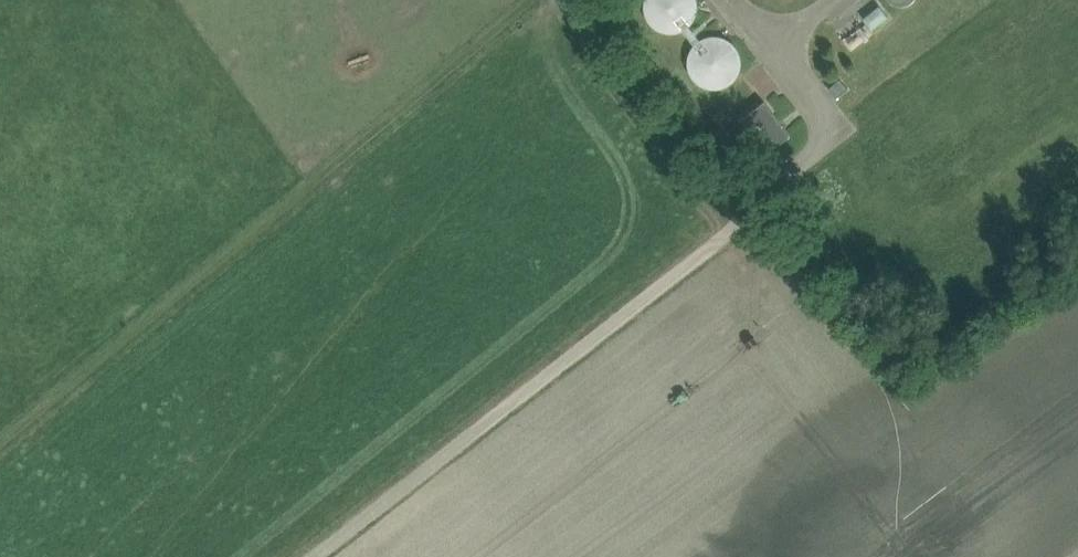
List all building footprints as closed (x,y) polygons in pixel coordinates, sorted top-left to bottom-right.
[(644,14),(679,33),(697,0),(652,0),(644,14)] [(863,18),(872,28),(888,16),(880,5),(863,18)] [(844,41),(852,51),(873,33),(865,23),(844,41)] [(696,83),(736,85),(739,36),(698,34),(696,83)] [(841,79),(829,88),(836,97),(848,88),(841,79)] [(741,119),(767,153),(791,134),(764,100),(741,119)]
